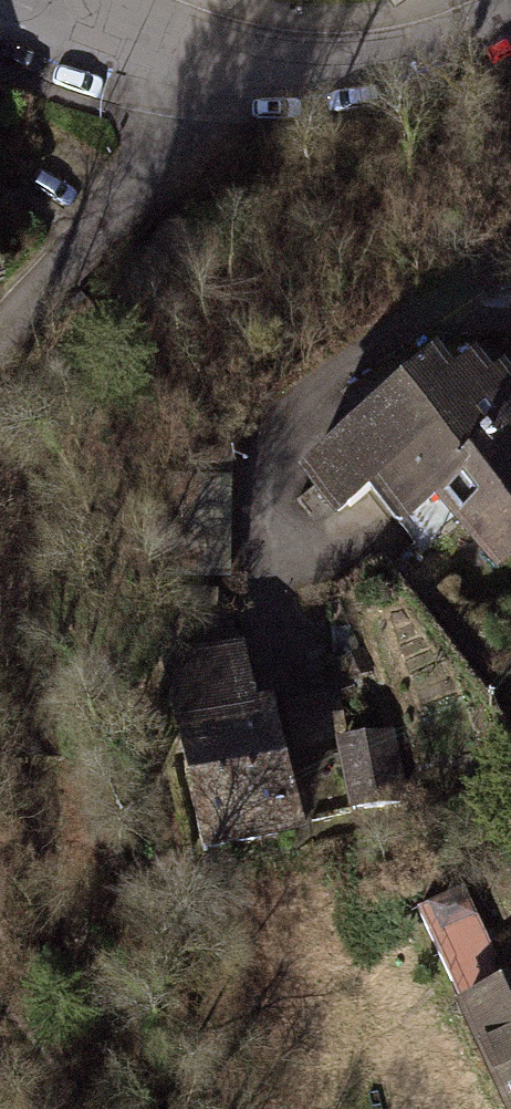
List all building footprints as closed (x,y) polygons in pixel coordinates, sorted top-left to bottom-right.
[(437,487),(500,434),(510,425),(510,396),(497,380),(485,390),(466,369),(444,387),(426,366),(302,472),(334,508),(342,501),(346,506),(380,478),(409,512),(437,487)] [(500,434),(437,487),(498,559),(510,548),(510,446),(500,434)] [(187,629),(194,661),(238,652),(232,620),(187,629)] [(252,715),(238,652),(194,661),(166,667),(179,730),(252,715)] [(328,704),(285,712),(291,744),(334,735),(328,704)] [(263,713),(252,715),(179,730),(203,847),(287,830),(263,713)] [(387,736),(339,745),(352,811),(400,802),(387,736)] [(416,910),(461,1008),(501,990),(487,960),(493,957),(462,889),(416,910)] [(501,990),(461,1008),(507,1108),(510,1108),(510,985),(501,990)]
